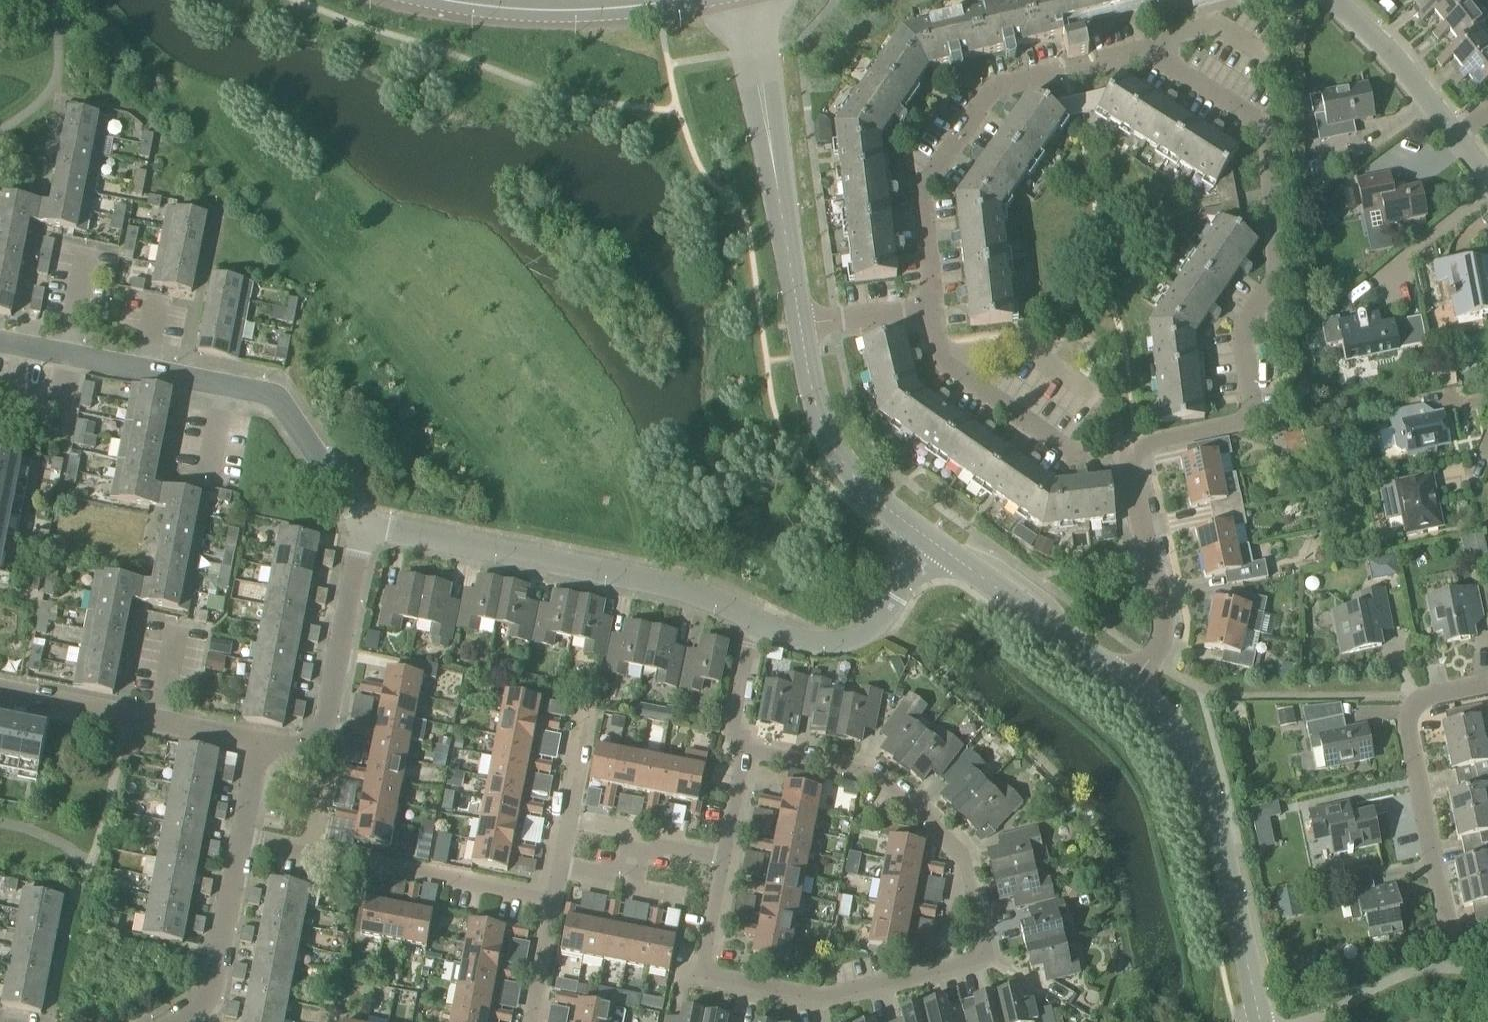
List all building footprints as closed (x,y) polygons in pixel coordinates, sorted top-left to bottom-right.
[(1000,9),(998,9),(976,15),(954,20),(927,27),(901,33),(896,41),(883,59),(870,78),(858,96),(845,114),(835,130),(836,142),(840,172),(842,195),(845,218),(848,240),(850,262),(852,272),(853,272),(854,284),(896,279),(894,266),(894,261),(893,257),(893,256),(901,255),(900,245),(892,246),(891,235),(888,213),(887,201),(894,200),(893,190),(885,191),(885,187),(884,182),(883,169),(881,158),(881,157),(881,155),(881,153),(879,141),(880,139),(893,122),(899,126),(899,125),(905,118),(898,114),(901,110),(904,106),(906,103),(917,86),(919,84),(920,81),(927,71),(935,69),(949,66),(950,66),(952,73),(961,70),(959,63),(965,62),(987,57),(1004,52),(1005,60),(1010,58),(1015,57),(1013,50),(1017,49),(1048,41),(1038,0),(1034,0),(1008,6),(1000,9)] [(1058,27),(1168,0),(1051,0),(1058,27)] [(1443,26),(1475,0),(1472,0),(1470,2),(1468,0),(1436,0),(1417,16),(1422,22),(1433,13),(1443,26)] [(1443,26),(1432,35),(1437,41),(1449,32),(1458,44),(1458,45),(1475,31),(1476,32),(1476,31),(1487,23),(1486,23),(1487,21),(1487,18),(1485,20),(1471,4),(1475,1),(1475,0),(1443,26)] [(1458,44),(1436,62),(1441,68),(1452,59),(1462,72),(1487,52),(1487,47),(1476,32),(1475,31),(1458,45),(1458,44)] [(1083,36),(1063,41),(1067,60),(1087,55),(1088,55),(1083,36)] [(1462,72),(1451,81),(1456,87),(1467,79),(1476,90),(1477,92),(1487,83),(1487,52),(1462,72)] [(1107,120),(1167,158),(1190,121),(1171,109),(1175,103),(1176,101),(1176,99),(1171,95),(1168,96),(1167,98),(1163,104),(1159,101),(1150,96),(1136,87),(1120,77),(1116,83),(1114,86),(1111,90),(1075,99),(1079,117),(1097,112),(1108,119),(1107,120)] [(1345,124),(1370,119),(1363,87),(1324,95),(1328,115),(1313,117),(1319,144),(1348,138),(1345,124)] [(997,142),(1033,167),(1058,131),(1057,130),(1064,120),(1070,119),(1066,101),(1044,107),(1040,104),(1036,101),(1029,96),(1020,109),(1018,112),(1016,115),(1010,111),(1008,110),(1006,111),(1002,115),(1003,118),(1004,119),(1010,123),(997,142)] [(69,112),(65,131),(104,138),(108,119),(69,112)] [(1190,121),(1167,158),(1204,181),(1205,180),(1215,187),(1218,199),(1235,196),(1233,181),(1230,165),(1238,151),(1218,139),(1222,132),(1223,131),(1222,128),(1217,125),(1215,125),(1214,127),(1210,133),(1190,121)] [(65,131),(61,150),(100,158),(111,160),(114,141),(104,139),(104,138),(65,131)] [(143,135),(141,146),(152,148),(154,137),(143,135)] [(973,177),(956,201),(1001,213),(1015,192),(1033,167),(997,142),(991,150),(984,160),(978,156),(976,155),(974,156),(970,161),(971,163),(972,164),(978,169),(976,172),(973,177)] [(152,148),(141,146),(139,159),(150,161),(152,148)] [(61,150),(58,169),(97,177),(100,158),(61,150)] [(58,169),(54,188),(93,196),(97,177),(58,169)] [(136,172),(134,184),(145,186),(147,174),(136,172)] [(1386,227),(1425,220),(1419,188),(1392,194),(1388,176),(1357,182),(1363,213),(1382,209),(1386,227)] [(145,186),(134,184),(132,196),(143,198),(145,186)] [(54,188),(50,208),(89,215),(93,196),(54,188)] [(1353,210),(1349,192),(1335,194),(1338,213),(1353,210)] [(29,222),(33,203),(0,196),(0,216),(29,222)] [(160,210),(162,200),(150,198),(148,208),(160,210)] [(1001,213),(956,201),(960,240),(957,241),(953,241),(951,241),(949,243),(950,249),(952,251),(954,251),(961,250),(964,273),(1007,268),(1001,213)] [(1237,205),(1220,208),(1222,220),(1215,231),(1214,230),(1189,266),(1225,291),(1236,275),(1238,272),(1244,276),(1245,277),(1248,277),(1251,272),(1251,269),(1249,268),(1243,264),(1256,244),(1243,235),(1240,221),(1237,205)] [(89,215),(50,208),(46,227),(85,234),(89,215)] [(116,208),(114,220),(125,222),(127,210),(116,208)] [(167,209),(164,229),(203,236),(206,217),(167,209)] [(25,241),(29,222),(0,216),(0,236),(25,241)] [(125,222),(114,220),(112,231),(122,234),(125,222)] [(164,229),(160,248),(199,256),(203,236),(164,229)] [(128,230),(126,241),(137,243),(139,232),(128,230)] [(22,260),(25,241),(0,236),(0,256),(22,260)] [(137,243),(126,241),(124,253),(135,255),(137,243)] [(44,245),(40,264),(51,266),(54,247),(44,245)] [(160,248),(156,267),(195,275),(199,256),(160,248)] [(18,279),(22,260),(0,256),(0,276),(18,279)] [(1470,268),(1468,256),(1433,262),(1438,283),(1447,281),(1452,315),(1445,316),(1445,320),(1445,321),(1487,313),(1487,264),(1470,268)] [(51,266),(40,264),(38,276),(48,278),(51,266)] [(1152,320),(1149,326),(1193,336),(1206,317),(1212,322),(1214,323),(1216,322),(1220,317),(1219,315),(1218,313),(1212,309),(1214,306),(1225,291),(1189,266),(1167,298),(1152,320)] [(195,275),(156,267),(152,287),(191,294),(195,275)] [(968,315),(970,328),(1012,324),(1010,311),(1012,311),(1007,268),(964,273),(966,295),(959,296),(957,296),(955,298),(956,304),(958,306),(960,306),(967,305),(968,309),(968,315)] [(14,299),(18,279),(0,276),(0,296),(14,299)] [(213,277),(209,296),(248,304),(252,284),(213,277)] [(144,293),(146,283),(133,281),(131,291),(144,293)] [(35,290),(32,302),(43,304),(45,292),(35,290)] [(0,296),(0,316),(10,318),(14,299),(0,296)] [(209,296),(205,316),(244,323),(248,304),(209,296)] [(288,300),(285,311),(296,313),(298,302),(288,300)] [(43,304),(32,302),(30,313),(41,315),(43,304)] [(296,313),(285,311),(283,323),(294,326),(296,313)] [(1345,361),(1397,350),(1392,325),(1380,328),(1377,316),(1365,319),(1365,316),(1361,314),(1357,315),(1354,319),(1355,321),(1339,324),(1338,319),(1320,323),(1325,348),(1342,345),(1345,361)] [(205,316),(201,335),(240,343),(244,323),(205,316)] [(1413,344),(1426,337),(1420,324),(1406,331),(1413,344)] [(1193,336),(1149,326),(1153,361),(1155,377),(1159,413),(1161,413),(1162,425),(1203,420),(1201,397),(1208,396),(1210,395),(1211,393),(1211,388),(1211,387),(1209,386),(1207,386),(1199,387),(1199,383),(1199,379),(1193,336)] [(903,334),(861,344),(865,362),(869,379),(878,415),(916,389),(911,366),(918,364),(920,364),(921,362),(920,356),(918,355),(916,355),(909,357),(908,352),(907,347),(903,334)] [(201,335),(198,354),(237,362),(240,343),(201,335)] [(280,337),(278,350),(288,352),(291,339),(280,337)] [(288,352),(278,350),(276,361),(286,363),(288,352)] [(85,385),(83,396),(93,398),(95,387),(85,385)] [(133,386),(129,405),(168,412),(172,393),(133,386)] [(878,415),(937,456),(962,421),(947,410),(943,408),(948,402),(949,400),(948,397),(943,394),(941,394),(940,396),(935,402),(916,389),(878,415)] [(93,398),(83,396),(80,408),(91,411),(93,398)] [(129,405),(125,424),(164,432),(168,412),(129,405)] [(1412,409),(1388,414),(1391,432),(1396,435),(1393,439),(1395,449),(1400,452),(1408,451),(1409,459),(1436,453),(1435,447),(1448,445),(1442,415),(1435,417),(1432,421),(1422,423),(1417,420),(1414,421),(1412,409)] [(978,432),(962,421),(937,456),(983,488),(1008,453),(993,442),(989,440),(993,434),(995,432),(994,429),(989,426),(986,426),(985,428),(981,434),(978,432)] [(78,422),(75,434),(86,436),(88,424),(78,422)] [(125,424),(121,443),(161,451),(164,432),(125,424)] [(1108,426),(1111,438),(1123,436),(1120,424),(1108,426)] [(96,428),(92,452),(102,453),(105,429),(96,428)] [(1321,429),(1303,433),(1306,448),(1324,445),(1321,429)] [(1306,452),(1301,432),(1282,437),(1287,456),(1306,452)] [(86,436),(75,434),(73,446),(84,448),(86,436)] [(1181,462),(1186,485),(1221,478),(1217,458),(1232,455),(1228,440),(1203,445),(1205,457),(1181,462)] [(121,443),(118,462),(157,470),(161,451),(121,443)] [(1022,462),(1008,453),(983,488),(1042,529),(1054,484),(1053,484),(1034,471),(1039,465),(1040,464),(1039,461),(1034,458),(1032,458),(1031,460),(1026,466),(1022,462)] [(929,456),(925,463),(930,466),(935,460),(929,456)] [(8,579),(31,464),(0,458),(0,577),(8,579)] [(61,474),(64,462),(54,460),(51,473),(61,474)] [(70,460),(68,472),(78,474),(81,462),(70,460)] [(118,462),(114,481),(153,489),(157,470),(118,462)] [(1077,482),(1054,484),(1042,529),(1102,522),(1102,521),(1114,520),(1110,478),(1096,480),(1086,481),(1086,473),(1085,472),(1083,470),(1077,471),(1076,473),(1076,475),(1077,482)] [(78,474),(68,472),(66,484),(76,486),(78,474)] [(1221,478),(1186,485),(1190,509),(1215,504),(1217,515),(1243,510),(1236,475),(1222,478),(1221,478)] [(1406,535),(1441,528),(1430,478),(1380,488),(1387,520),(1402,517),(1406,535)] [(153,489),(114,481),(110,500),(149,508),(153,489)] [(171,491),(167,510),(206,518),(210,498),(171,491)] [(230,505),(232,495),(220,492),(218,503),(230,505)] [(167,510),(163,529),(202,537),(206,518),(167,510)] [(1200,556),(1235,549),(1236,549),(1232,528),(1246,526),(1243,510),(1217,515),(1220,527),(1196,532),(1200,556)] [(163,529),(160,548),(199,556),(202,537),(163,529)] [(1117,541),(1116,529),(1102,530),(1104,543),(1116,542),(1117,541)] [(229,530),(227,542),(238,544),(240,532),(229,530)] [(280,531),(276,551),(315,559),(319,539),(280,531)] [(48,546),(50,534),(39,532),(37,545),(48,546)] [(1022,540),(1020,543),(1030,549),(1032,546),(1037,539),(1028,533),(1022,540)] [(1472,558),(1484,555),(1487,555),(1483,536),(1480,537),(1468,539),(1472,558)] [(1048,559),(1052,549),(1054,545),(1038,538),(1034,548),(1032,553),(1048,559)] [(227,542),(224,554),(223,562),(234,563),(235,556),(238,544),(227,542)] [(1235,549),(1200,556),(1205,579),(1230,574),(1232,586),(1267,579),(1264,563),(1253,565),(1249,546),(1236,549),(1235,549)] [(160,548),(156,567),(195,575),(199,556),(160,548)] [(276,551),(272,570),(311,578),(315,559),(276,551)] [(324,553),(323,560),(334,563),(336,555),(324,553)] [(1327,559),(1325,555),(1320,553),(1316,555),(1314,560),(1316,564),(1320,566),(1325,564),(1327,559)] [(1394,557),(1369,562),(1373,582),(1398,576),(1394,557)] [(334,563),(323,560),(321,568),(333,570),(334,563)] [(156,567),(152,587),(191,594),(195,575),(156,567)] [(222,568),(220,580),(230,582),(232,570),(222,568)] [(272,570),(269,590),(308,597),(311,578),(272,570)] [(48,573),(46,584),(57,586),(59,575),(48,573)] [(96,574),(92,593),(131,601),(135,581),(96,574)] [(401,619),(417,623),(425,583),(400,578),(398,592),(387,590),(379,627),(398,631),(401,619)] [(39,593),(41,581),(30,579),(28,591),(39,593)] [(230,582),(220,580),(218,591),(228,594),(230,582)] [(479,621),(495,624),(503,585),(479,580),(476,594),(465,591),(457,629),(476,632),(479,621)] [(425,583),(417,623),(434,626),(431,638),(451,641),(458,604),(447,602),(450,588),(425,583)] [(57,586),(46,584),(44,597),(54,599),(57,586)] [(503,585),(495,624),(512,627),(510,639),(529,643),(536,606),(525,604),(528,590),(503,585)] [(191,594),(152,587),(148,606),(187,613),(191,594)] [(1467,607),(1478,605),(1475,589),(1427,599),(1435,635),(1443,633),(1446,644),(1473,639),(1467,607)] [(269,590),(265,609),(304,616),(308,597),(269,590)] [(317,591),(315,599),(327,601),(328,593),(317,591)] [(1375,620),(1387,618),(1382,591),(1361,596),(1363,607),(1341,612),(1343,625),(1336,627),(1341,656),(1381,647),(1375,620)] [(92,593),(88,612),(128,620),(131,601),(92,593)] [(554,636),(570,639),(578,600),(554,595),(551,609),(540,607),(533,644),(552,648),(554,636)] [(1215,602),(1210,625),(1245,633),(1245,632),(1259,635),(1266,601),(1242,595),(1239,607),(1215,602)] [(327,601),(315,599),(314,606),(326,608),(327,601)] [(578,600),(570,639),(587,643),(585,654),(604,658),(611,621),(600,619),(603,605),(578,600)] [(265,609),(262,627),(301,634),(304,616),(265,609)] [(41,611),(38,622),(49,624),(51,612),(41,611)] [(88,612),(85,631),(124,639),(128,620),(88,612)] [(207,625),(209,615),(196,613),(195,623),(207,625)] [(49,624),(38,622),(36,634),(47,636),(49,624)] [(626,666),(643,670),(651,630),(626,625),(623,639),(612,637),(605,674),(624,678),(626,666)] [(1245,633),(1210,625),(1205,649),(1229,654),(1227,666),(1251,671),(1255,655),(1240,652),(1245,633)] [(262,627),(258,646),(297,653),(301,634),(262,627)] [(309,628),(308,636),(320,638),(321,630),(309,628)] [(651,630),(643,670),(659,673),(657,685),(676,688),(684,651),(673,649),(675,635),(651,630)] [(85,631),(81,651),(120,658),(124,639),(85,631)] [(377,651),(380,635),(367,632),(364,649),(377,651)] [(320,638),(308,636),(306,643),(308,644),(318,646),(320,638)] [(449,641),(433,638),(431,645),(447,648),(448,648),(449,641)] [(232,645),(211,641),(208,653),(230,657),(232,645)] [(719,685),(727,646),(701,641),(698,654),(688,652),(680,689),(699,693),(702,682),(719,685)] [(258,646),(254,665),(293,672),(297,653),(258,646)] [(33,649),(31,661),(42,663),(44,651),(33,649)] [(81,651),(77,670),(116,677),(120,658),(81,651)] [(212,657),(209,671),(221,674),(224,659),(212,657)] [(384,689),(383,693),(418,700),(423,678),(435,681),(438,668),(401,660),(398,673),(388,671),(384,689)] [(898,660),(892,663),(897,673),(903,670),(898,660)] [(42,663),(31,661),(28,672),(40,674),(42,663)] [(254,665),(250,684),(290,691),(293,672),(254,665)] [(302,666),(301,674),(313,676),(314,668),(304,667),(302,666)] [(116,677),(77,670),(74,689),(113,697),(116,677)] [(313,676),(301,674),(299,681),(311,683),(313,676)] [(536,687),(538,678),(524,675),(523,684),(536,687)] [(798,717),(805,680),(786,676),(784,688),(767,685),(759,724),(785,729),(787,715),(798,717)] [(811,734),(835,739),(843,700),(826,696),(828,685),(809,681),(802,718),(813,720),(811,734)] [(250,684),(247,703),(286,711),(290,691),(250,684)] [(371,695),(373,686),(361,684),(360,688),(360,693),(371,695)] [(414,721),(418,700),(383,693),(384,689),(373,686),(371,695),(382,697),(379,714),(414,721)] [(901,700),(904,693),(896,690),(893,697),(901,700)] [(843,700),(835,739),(860,743),(863,730),(874,732),(881,694),(862,691),(859,703),(843,700)] [(506,694),(501,716),(536,723),(535,727),(547,729),(549,721),(537,719),(541,701),(506,694)] [(247,703),(243,722),(282,730),(286,711),(247,703)] [(295,704),(294,712),(305,714),(306,706),(295,704)] [(881,752),(901,768),(925,735),(912,725),(919,716),(903,704),(880,734),(889,741),(881,752)] [(1452,725),(1441,727),(1446,749),(1483,742),(1479,720),(1483,719),(1481,707),(1450,714),(1452,725)] [(667,708),(666,711),(658,709),(655,722),(671,725),(674,709),(667,708)] [(1296,726),(1292,709),(1276,712),(1280,729),(1296,726)] [(305,714),(294,712),(292,719),(304,721),(305,714)] [(375,735),(410,742),(410,741),(424,743),(428,723),(414,721),(379,714),(376,731),(364,729),(363,737),(374,739),(375,735)] [(536,723),(501,716),(497,737),(532,744),(535,727),(536,723)] [(625,718),(613,716),(611,727),(623,729),(625,718)] [(1311,752),(1325,749),(1329,769),(1368,760),(1362,728),(1337,734),(1334,719),(1305,726),(1311,752)] [(560,723),(549,721),(547,729),(558,732),(559,728),(560,723)] [(0,723),(0,772),(38,780),(47,732),(0,723)] [(351,735),(363,737),(364,729),(353,726),(352,731),(351,735)] [(67,730),(65,742),(77,744),(80,732),(67,730)] [(406,763),(410,742),(375,735),(374,739),(371,756),(406,763)] [(925,735),(901,768),(921,783),(930,772),(939,778),(961,748),(946,736),(938,746),(925,735)] [(528,765),(529,761),(532,744),(497,737),(493,759),(528,765)] [(450,750),(452,741),(439,738),(437,748),(450,750)] [(547,758),(563,762),(568,742),(552,738),(547,758)] [(454,751),(462,752),(464,743),(456,741),(455,741),(454,751)] [(1446,749),(1451,772),(1462,770),(1464,781),(1487,776),(1487,763),(1483,742),(1446,749)] [(180,746),(176,766),(215,773),(219,754),(180,746)] [(608,786),(605,798),(614,800),(616,788),(612,787),(619,752),(602,749),(597,748),(590,782),(596,784),(608,786)] [(616,788),(633,791),(640,756),(619,752),(612,787),(616,788)] [(683,765),(676,800),(693,803),(690,815),(699,816),(701,805),(697,804),(705,769),(707,757),(685,753),(683,765)] [(940,798),(959,816),(986,787),(974,776),(982,767),(968,753),(942,781),(950,788),(940,798)] [(367,778),(402,784),(406,763),(371,756),(368,773),(356,771),(354,780),(366,782),(367,778)] [(640,756),(633,791),(650,794),(650,795),(654,795),(661,760),(640,756)] [(539,772),(540,763),(529,761),(528,765),(493,759),(489,780),(524,787),(527,770),(539,772)] [(648,806),(656,808),(659,796),(676,800),(683,765),(661,760),(654,795),(650,795),(648,806)] [(552,766),(540,763),(539,772),(550,774),(551,770),(552,766)] [(460,766),(452,764),(451,764),(449,772),(450,772),(458,774),(460,766)] [(176,766),(172,785),(211,792),(215,773),(176,766)] [(224,768),(223,775),(234,777),(236,770),(224,768)] [(354,780),(356,771),(345,769),(344,773),(343,777),(354,780)] [(450,772),(449,772),(447,787),(462,790),(465,775),(458,774),(450,772)] [(234,777),(223,775),(221,783),(233,785),(234,777)] [(1448,795),(1452,818),(1487,810),(1487,803),(1487,799),(1487,776),(1464,781),(1466,792),(1448,795)] [(399,801),(402,784),(367,778),(366,782),(363,794),(363,799),(398,806),(399,801)] [(520,808),(520,804),(524,787),(489,780),(488,784),(485,801),(520,808)] [(859,786),(847,783),(846,791),(849,795),(857,797),(859,786)] [(783,802),(771,800),(769,810),(781,812),(782,807),(817,813),(821,791),(786,784),(783,802)] [(172,785),(169,804),(208,811),(211,792),(172,785)] [(986,787),(959,816),(977,833),(987,823),(994,831),(1021,804),(1007,790),(998,799),(986,787)] [(443,811),(452,813),(456,795),(446,793),(443,811)] [(614,800),(605,798),(603,809),(607,810),(612,811),(614,800)] [(769,810),(771,800),(761,798),(760,802),(759,808),(769,810)] [(398,806),(363,799),(359,815),(359,816),(358,820),(393,827),(394,822),(398,806)] [(532,806),(520,804),(520,808),(485,801),(480,822),(515,829),(519,812),(530,814),(532,806)] [(169,804),(165,823),(204,830),(208,811),(169,804)] [(1278,804),(1266,806),(1269,820),(1281,817),(1278,804)] [(217,806),(215,813),(227,815),(229,808),(217,806)] [(532,806),(530,814),(542,816),(542,812),(543,808),(532,806)] [(654,819),(656,808),(648,806),(645,818),(650,818),(654,819)] [(1346,806),(1319,812),(1310,814),(1316,844),(1331,840),(1334,855),(1378,846),(1371,815),(1349,819),(1346,806)] [(782,807),(781,812),(778,828),(813,835),(817,813),(782,807)] [(404,809),(399,824),(412,828),(417,812),(404,809)] [(1452,818),(1457,840),(1468,838),(1470,849),(1487,845),(1487,810),(1452,818)] [(346,822),(348,814),(336,811),(335,816),(335,820),(346,822)] [(227,815),(215,813),(214,821),(226,823),(227,815)] [(359,816),(348,814),(346,822),(358,824),(355,837),(354,842),(389,849),(390,843),(393,827),(358,820),(359,816)] [(421,832),(434,835),(436,824),(423,821),(421,832)] [(511,850),(512,846),(515,829),(480,822),(476,843),(511,850)] [(165,823),(161,842),(200,849),(204,830),(165,823)] [(931,875),(933,865),(921,862),(925,845),(907,842),(910,830),(884,825),(882,838),(890,839),(885,861),(920,868),(919,873),(931,875)] [(809,856),(813,835),(778,828),(774,844),(774,849),(809,856)] [(987,853),(994,877),(1032,868),(1029,852),(1040,849),(1036,830),(999,838),(1001,849),(987,853)] [(418,846),(431,849),(434,835),(421,832),(418,846)] [(761,853),(763,842),(752,840),(752,845),(750,851),(761,853)] [(161,842),(158,861),(197,868),(200,849),(161,842)] [(774,844),(763,842),(761,853),(772,855),(769,870),(805,877),(809,856),(774,849),(774,844)] [(209,843),(208,851),(220,853),(221,845),(209,843)] [(522,857),(524,848),(512,846),(511,850),(476,843),(472,865),(507,872),(510,854),(522,857)] [(1454,864),(1458,886),(1487,880),(1487,845),(1470,849),(1473,860),(1454,864)] [(535,850),(524,848),(522,857),(533,859),(534,855),(535,850)] [(220,853),(208,851),(207,858),(218,861),(220,853)] [(447,864),(449,856),(435,853),(433,862),(433,865),(446,867),(447,864)] [(861,856),(850,854),(849,854),(847,861),(860,863),(861,856)] [(158,861),(154,880),(193,887),(197,868),(158,861)] [(885,861),(881,882),(916,889),(919,873),(920,868),(885,861)] [(946,867),(933,865),(931,875),(944,878),(945,873),(946,867)] [(1032,868),(994,877),(1000,902),(1013,898),(1016,909),(1053,901),(1048,882),(1036,885),(1032,868)] [(805,877),(769,870),(766,886),(755,884),(753,895),(764,897),(765,891),(800,898),(805,877)] [(154,880),(150,899),(189,906),(193,887),(154,880)] [(1458,886),(1463,909),(1474,906),(1478,925),(1487,922),(1487,880),(1458,886)] [(17,894),(19,883),(7,881),(4,891),(17,894)] [(202,881),(201,889),(212,891),(214,883),(202,881)] [(271,882),(267,901),(306,908),(310,889),(271,882)] [(742,893),(753,895),(755,884),(744,882),(743,887),(742,893)] [(912,910),(913,905),(916,889),(881,882),(877,903),(912,910)] [(411,886),(408,897),(417,899),(419,888),(411,886)] [(1369,940),(1401,934),(1397,914),(1400,913),(1395,886),(1356,894),(1361,921),(1365,921),(1369,940)] [(1067,900),(1077,897),(1075,887),(1064,889),(1067,900)] [(1301,912),(1296,888),(1276,893),(1281,916),(1301,912)] [(212,891),(201,889),(200,896),(211,898),(212,891)] [(251,891),(249,897),(261,900),(263,893),(251,891)] [(761,913),(796,920),(800,898),(765,891),(764,897),(761,913)] [(24,893),(20,912),(59,919),(63,900),(24,893)] [(445,895),(444,912),(466,914),(468,897),(445,895)] [(841,896),(840,903),(851,905),(853,898),(841,896)] [(261,900),(249,897),(248,906),(260,908),(261,900)] [(406,909),(389,906),(383,941),(404,945),(407,927),(410,910),(415,911),(417,899),(408,897),(406,909)] [(150,899),(147,918),(186,925),(189,906),(150,899)] [(267,901),(263,920),(302,927),(306,908),(267,901)] [(389,906),(367,901),(360,937),(383,941),(389,906)] [(612,903),(610,915),(620,917),(623,905),(616,904),(612,903)] [(911,915),(923,917),(925,907),(913,905),(912,910),(877,903),(873,925),(908,931),(911,915)] [(1020,927),(1025,950),(1063,941),(1058,918),(1065,917),(1062,903),(1028,911),(1031,924),(1020,927)] [(568,918),(561,954),(583,958),(590,923),(575,920),(577,908),(570,906),(568,918)] [(925,907),(923,917),(935,920),(936,915),(937,910),(925,907)] [(407,927),(404,945),(426,949),(433,914),(415,911),(410,910),(407,927)] [(655,911),(653,923),(663,925),(665,913),(658,912),(655,911)] [(20,912),(16,931),(56,938),(59,919),(20,912)] [(792,941),(796,920),(761,913),(758,929),(757,934),(792,941)] [(620,917),(610,915),(608,926),(590,923),(583,958),(604,962),(611,927),(618,928),(620,917)] [(186,925),(147,918),(143,937),(182,945),(186,925)] [(676,918),(674,934),(687,936),(689,919),(676,918)] [(195,919),(193,927),(205,929),(207,921),(195,919)] [(263,920),(259,939),(298,946),(302,927),(263,920)] [(470,923),(466,945),(501,952),(504,936),(527,940),(529,929),(506,925),(505,929),(470,923)] [(653,935),(647,970),(669,975),(676,940),(661,937),(663,925),(653,923),(650,935),(653,935)] [(734,935),(745,937),(747,927),(736,925),(735,930),(734,935)] [(873,925),(869,947),(887,950),(904,954),(903,958),(916,960),(918,950),(905,947),(908,931),(873,925)] [(205,929),(193,927),(192,934),(204,936),(205,929)] [(604,962),(625,966),(632,931),(618,928),(611,927),(604,962)] [(747,927),(745,937),(756,939),(753,956),(788,963),(792,941),(757,934),(758,929),(747,927)] [(243,928),(242,935),(254,938),(255,931),(243,928)] [(16,931),(13,950),(52,958),(56,938),(16,931)] [(625,966),(647,970),(653,935),(650,935),(632,931),(625,966)] [(254,938),(242,935),(241,943),(252,946),(254,938)] [(259,939),(256,958),(295,965),(298,946),(259,939)] [(1063,941),(1025,950),(1031,972),(1043,969),(1046,983),(1080,975),(1076,961),(1068,963),(1063,941)] [(466,945),(462,966),(497,973),(496,977),(508,979),(509,970),(498,968),(501,952),(466,945)] [(13,950),(9,969),(48,977),(52,958),(13,950)] [(256,958),(252,977),(291,984),(295,965),(256,958)] [(236,966),(235,973),(246,976),(248,968),(236,966)] [(458,987),(493,994),(496,977),(497,973),(462,966),(458,987)] [(813,967),(810,980),(820,982),(823,969),(813,967)] [(9,969),(5,988),(44,996),(48,977),(9,969)] [(521,972),(509,970),(508,979),(519,981),(520,977),(521,972)] [(235,973),(234,981),(233,981),(245,983),(246,976),(235,973)] [(252,977),(248,996),(287,1003),(291,984),(252,977)] [(576,994),(578,983),(564,980),(562,991),(576,994)] [(489,1015),(490,1011),(493,994),(458,987),(454,1008),(489,1015)] [(595,997),(596,989),(587,987),(586,995),(595,997)] [(44,996),(5,988),(1,1007),(40,1015),(44,996)] [(996,994),(1002,1021),(1041,1021),(1035,998),(1021,1001),(1018,989),(996,994)] [(578,1007),(579,1002),(579,999),(556,994),(555,1003),(578,1007)] [(961,1009),(964,1021),(1002,1021),(996,994),(973,999),(976,1011),(963,1015),(961,1009)] [(245,1015),(281,1021),(284,1021),(287,1003),(248,996),(245,1015)] [(922,1006),(926,1021),(964,1021),(961,1009),(947,1012),(945,1000),(922,1006)] [(624,1011),(579,1002),(578,1007),(575,1021),(621,1021),(624,1011)] [(228,1003),(226,1011),(238,1014),(239,1006),(228,1003)] [(922,1006),(899,1011),(902,1021),(926,1021),(922,1006)] [(490,1011),(489,1015),(454,1008),(451,1021),(487,1021),(488,1019),(500,1021),(501,1013),(490,1011)] [(666,1021),(704,1021),(705,1015),(682,1010),(680,1021),(666,1019),(666,1021)] [(238,1014),(226,1011),(225,1018),(236,1021),(238,1014)] [(500,1021),(501,1021),(511,1021),(512,1020),(512,1015),(501,1013),(500,1021)]
